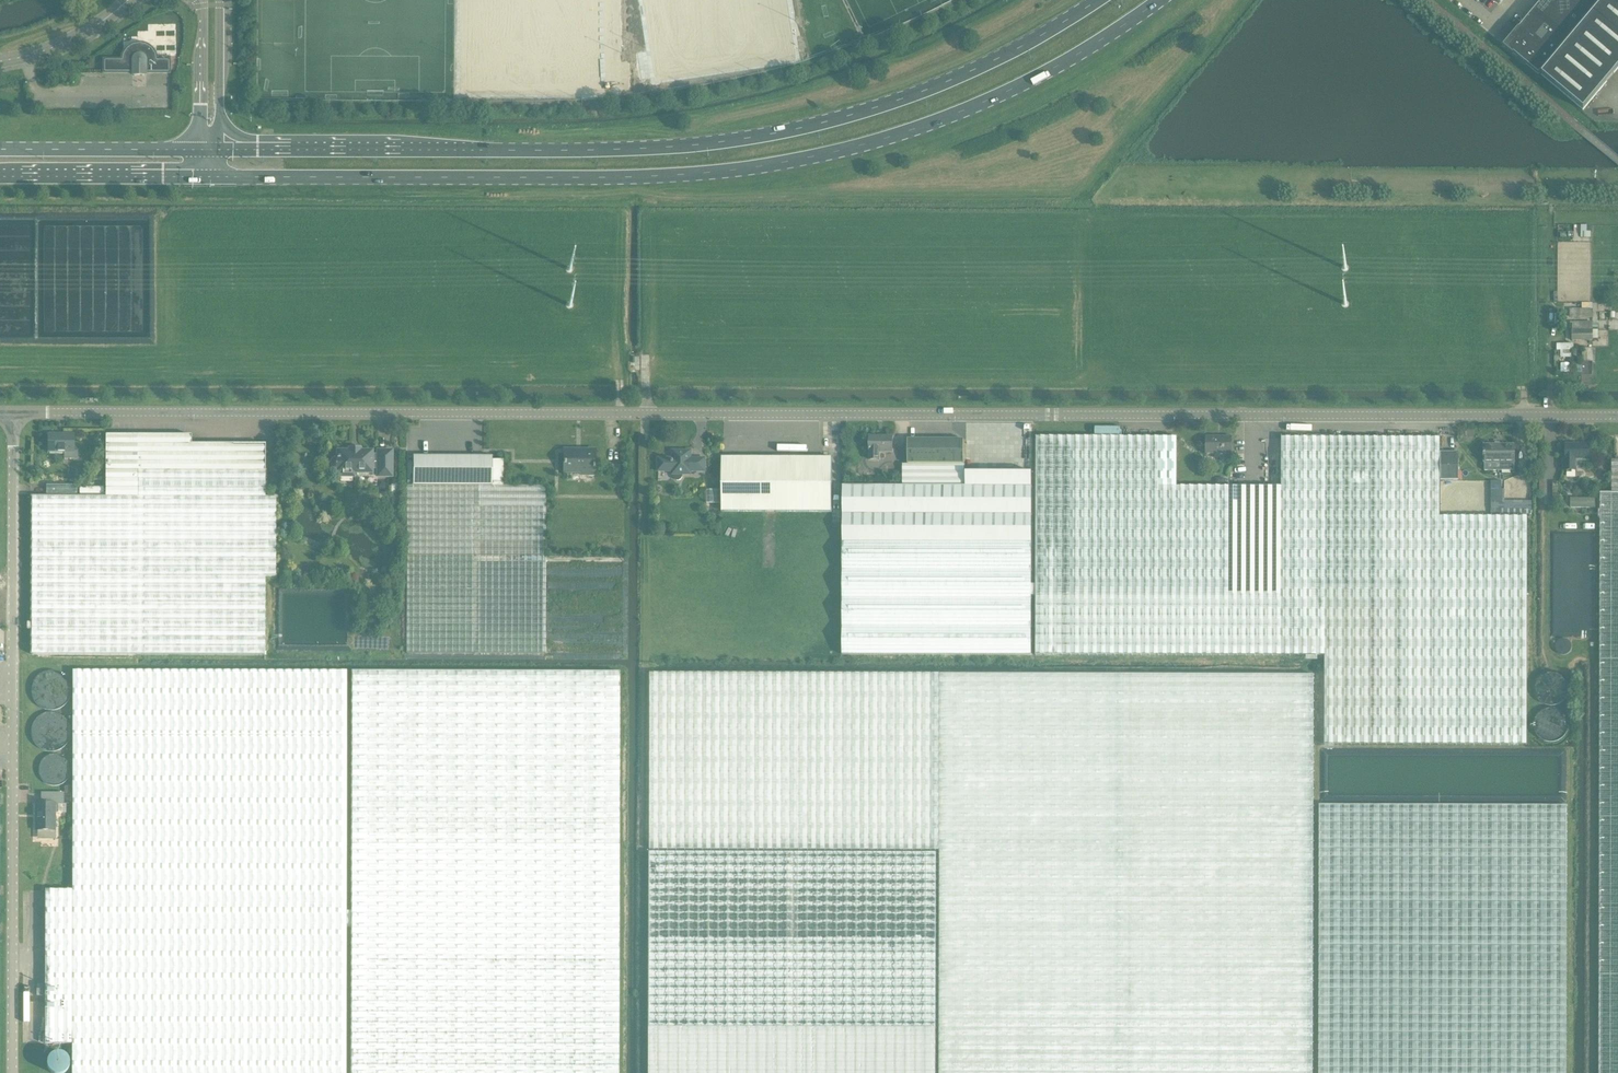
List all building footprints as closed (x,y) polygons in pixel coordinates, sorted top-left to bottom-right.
[(1601,0),(1543,0),(1505,46),(1539,74),(1601,0)] [(1541,75),(1583,110),(1617,68),(1617,0),(1604,0),(1541,75)] [(173,43),(118,43),(118,86),(173,86),(173,43)] [(1592,341),(1592,330),(1592,322),(1572,321),(1572,341),(1592,341)] [(77,459),(77,452),(73,451),(73,435),(48,435),(48,452),(63,452),(63,459),(77,459)] [(105,436),(105,497),(31,497),(31,655),(265,656),(265,577),(275,577),(275,497),(265,497),(265,445),(191,445),(191,436),(105,436)] [(880,460),(880,452),(892,452),(893,436),(870,436),(869,452),(869,460),(880,460)] [(1233,454),(1233,437),(1207,436),(1207,453),(1233,454)] [(1042,439),(1036,439),(1035,655),(1041,656),(1280,657),(1280,655),(1324,656),(1324,744),(1526,745),(1527,517),(1441,517),(1440,509),(1530,509),(1530,495),(1460,495),(1461,481),(1440,481),(1440,453),(1440,438),(1434,438),(1431,438),(1421,438),(1281,438),(1281,440),(1281,487),(1177,487),(1177,439),(1174,439),(1112,439),(1042,439)] [(907,439),(907,464),(963,464),(963,439),(907,439)] [(1589,461),(1589,444),(1565,444),(1565,461),(1562,461),(1562,471),(1577,471),(1577,461),(1589,461)] [(1484,446),(1484,462),(1484,472),(1514,472),(1514,462),(1514,446),(1484,446)] [(360,449),(349,449),(349,451),(337,451),(337,459),(335,459),(334,460),(332,461),(331,463),(331,465),(332,467),(334,468),(335,469),(337,469),(337,473),(340,473),(340,477),(353,477),(353,473),(356,473),(356,469),(377,470),(377,477),(391,477),(392,451),(377,451),(377,455),(372,454),(372,451),(360,451),(360,449)] [(596,476),(596,451),(582,450),(581,454),(564,453),(564,473),(582,473),(582,476),(596,476)] [(673,475),(674,475),(674,476),(674,477),(675,478),(675,479),(676,480),(677,480),(678,481),(679,481),(680,480),(681,480),(682,479),(683,478),(683,477),(683,476),(683,475),(692,475),(692,472),(706,472),(706,459),(692,459),(692,451),(673,451),(673,459),(659,459),(659,472),(673,472),(673,475)] [(1443,453),(1440,453),(1440,481),(1461,481),(1461,474),(1458,474),(1458,453),(1450,453),(1443,453)] [(436,457),(436,480),(482,480),(482,457),(436,457)] [(721,457),(721,511),(832,512),(832,457),(721,457)] [(964,464),(963,464),(907,464),(902,464),(902,485),(964,485),(964,464)] [(843,486),(842,655),(1032,655),(1032,472),(965,472),(965,486),(843,486)] [(482,480),(436,480),(436,485),(407,485),(406,654),(545,654),(545,500),(552,500),(551,486),(482,485),(482,480)] [(46,495),(77,495),(77,485),(46,485),(46,495)] [(1600,493),(1600,657),(1599,1072),(1617,1072),(1617,495),(1611,495),(1611,493),(1600,493)] [(344,576),(344,577),(344,578),(344,579),(344,580),(345,581),(346,582),(346,583),(347,583),(348,583),(348,584),(349,584),(351,584),(352,584),(353,583),(353,582),(353,580),(352,579),(352,578),(351,575),(351,574),(350,574),(349,574),(348,574),(344,575),(344,576)] [(72,1043),(72,1072),(346,1072),(346,737),(346,671),(73,671),(72,737),(72,786),(72,793),(72,890),(72,1043)] [(619,671),(352,671),(351,1072),(618,1072),(619,671)] [(939,1072),(1313,1072),(1313,674),(650,673),(649,849),(940,849),(939,1072)] [(35,831),(42,831),(42,839),(55,839),(55,802),(63,802),(63,794),(42,793),(42,803),(35,803),(35,814),(36,813),(36,819),(35,819),(35,831)] [(1567,892),(1568,805),(1320,805),(1319,891),(1319,1072),(1566,1072),(1567,892)] [(936,852),(649,852),(649,1072),(936,1072),(936,852)] [(45,1043),(72,1043),(72,890),(45,890),(45,1043)]
